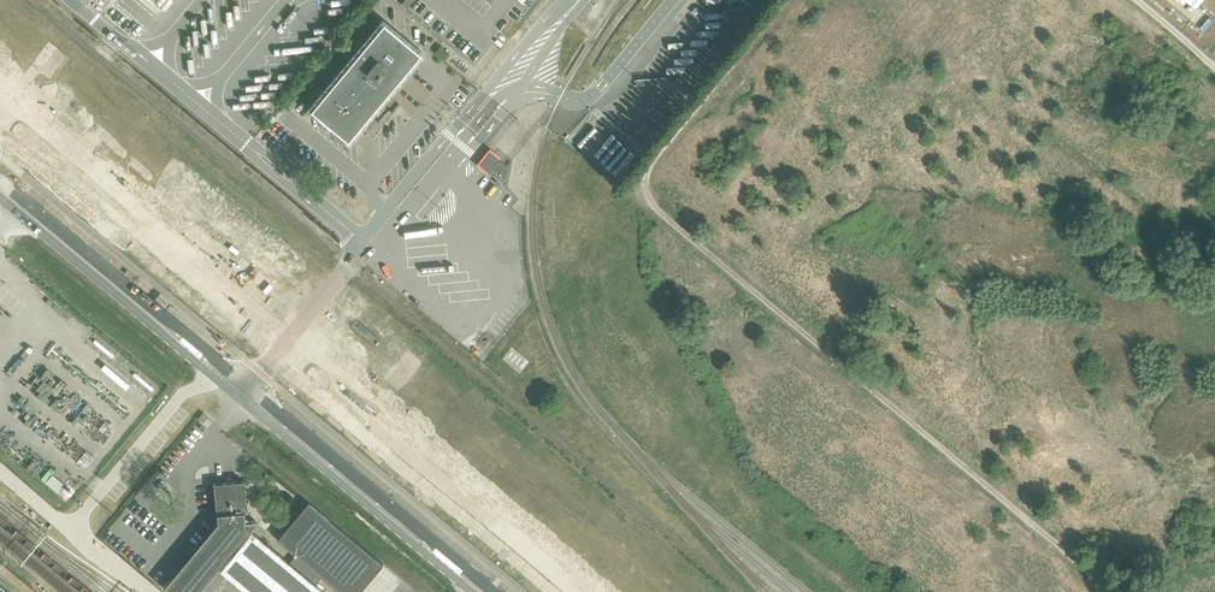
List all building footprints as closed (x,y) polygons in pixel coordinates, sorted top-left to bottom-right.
[(401,4),(406,8),(413,0),(404,0),(401,4)] [(1194,9),(1201,0),(1183,0),(1194,9)] [(357,18),(361,21),(365,15),(362,13),(357,18)] [(386,93),(409,66),(414,60),(416,57),(417,56),(419,53),(383,23),(380,26),(377,29),(375,31),(372,36),(349,62),(347,66),(336,79),(335,79),(325,92),(324,93),(323,94),(314,106),(313,106),(311,109),(347,140),(350,136),(361,123),(372,110),(372,109),(383,96),(386,93)] [(490,152),(480,164),(503,183),(504,181),(506,166),(490,152)] [(208,416),(203,412),(198,417),(204,422),(208,416)] [(250,532),(249,531),(258,519),(245,520),(244,512),(247,511),(244,480),(232,481),(225,482),(213,483),(216,514),(218,514),(219,523),(216,523),(214,526),(169,580),(163,587),(170,591),(198,591),(218,567),(219,568),(248,591),(325,591),(251,530),(250,532)] [(277,539),(341,591),(358,591),(382,563),(308,501),(277,539)]
